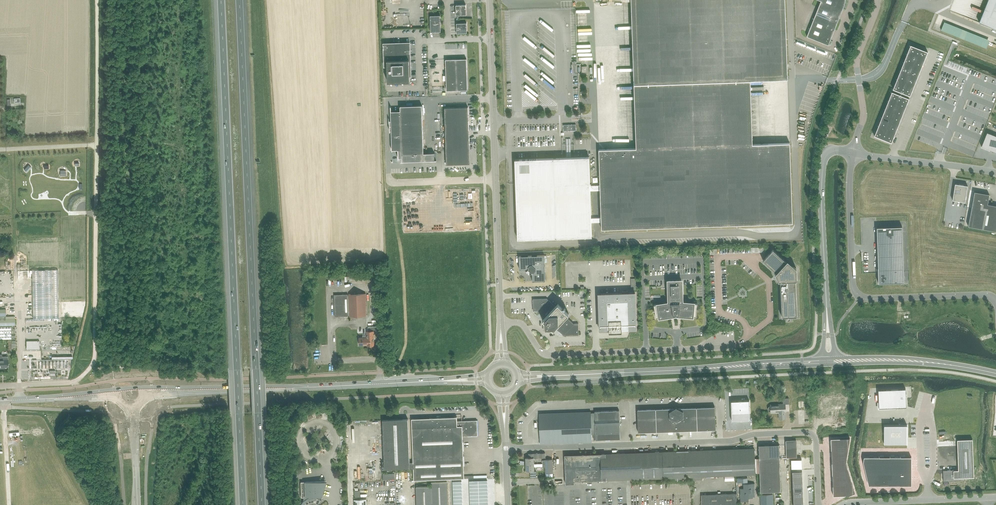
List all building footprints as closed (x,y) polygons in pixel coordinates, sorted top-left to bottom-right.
[(636,148),(599,149),(600,186),(598,186),(590,186),(589,157),(515,159),(517,239),(592,237),(591,222),(597,222),(601,222),(601,229),(792,223),(790,143),(752,144),(750,80),(787,79),(785,0),(631,0),(636,148)] [(832,0),(821,0),(821,1),(819,5),(840,14),(844,5),(832,0)] [(979,22),(995,29),(995,0),(988,0),(979,22)] [(466,15),(466,8),(466,5),(456,5),(456,12),(456,15),(466,15)] [(836,24),(840,14),(819,5),(815,16),(836,24)] [(430,19),(431,32),(441,32),(440,22),(440,15),(430,16),(430,19)] [(832,34),(836,24),(815,16),(811,26),(832,34)] [(467,33),(467,26),(466,26),(466,23),(456,23),(457,30),(457,33),(467,33)] [(828,44),(832,34),(811,26),(807,36),(828,45),(828,44)] [(388,82),(410,81),(410,76),(411,76),(410,69),(411,69),(411,66),(410,66),(410,65),(409,65),(409,60),(410,60),(410,53),(410,50),(409,43),(400,43),(384,44),(384,61),(387,60),(388,82)] [(910,96),(928,52),(910,45),(893,89),(910,96)] [(446,91),(467,90),(467,69),(466,59),(456,59),(445,59),(446,91)] [(891,142),(909,98),(892,91),(874,136),(891,142)] [(401,162),(436,160),(435,160),(434,153),(423,153),(422,105),(400,106),(400,111),(391,111),(391,106),(390,106),(392,151),(392,150),(398,150),(398,159),(399,159),(399,158),(402,158),(402,161),(401,161),(401,162)] [(468,145),(469,145),(468,107),(444,108),(446,165),(451,164),(451,163),(466,163),(469,160),(468,145)] [(981,146),(995,152),(995,136),(987,132),(981,146)] [(967,185),(955,184),(952,200),(965,202),(967,185)] [(989,194),(974,192),(968,226),(995,231),(995,206),(987,204),(989,194)] [(878,268),(878,283),(904,282),(904,272),(903,272),(902,226),(877,227),(878,268)] [(773,249),(763,260),(776,273),(775,274),(776,276),(775,276),(777,280),(777,279),(778,281),(780,281),(782,317),(797,316),(795,280),(797,280),(796,268),(787,260),(786,261),(773,249)] [(532,281),(545,281),(544,255),(519,256),(519,269),(526,269),(529,272),(532,274),(532,281)] [(85,270),(32,271),(32,319),(59,319),(58,302),(85,302),(85,270)] [(697,304),(683,302),(683,279),(667,280),(668,303),(654,305),(655,311),(653,311),(654,311),(655,311),(656,318),(674,315),(674,314),(675,314),(675,315),(677,315),(677,313),(678,313),(678,315),(696,317),(697,310),(698,310),(698,309),(697,309),(697,304)] [(635,293),(599,294),(600,330),(607,330),(607,329),(609,329),(609,333),(622,332),(622,329),(628,329),(629,329),(636,329),(635,293)] [(349,317),(366,316),(365,294),(349,295),(349,296),(347,296),(347,295),(334,295),(335,317),(348,316),(348,315),(349,315),(349,317)] [(569,314),(565,310),(558,304),(555,306),(548,299),(547,299),(532,299),(533,299),(534,299),(534,310),(538,310),(543,315),(543,320),(545,323),(546,325),(544,327),(545,328),(546,330),(548,328),(551,328),(553,330),(554,330),(558,330),(564,335),(578,334),(578,335),(579,335),(578,323),(574,324),(566,317),(568,314),(569,314)] [(14,325),(15,325),(15,319),(14,319),(14,316),(6,316),(6,309),(0,310),(0,326),(14,325)] [(0,326),(0,339),(11,339),(11,326),(0,326)] [(368,327),(368,328),(368,331),(366,331),(367,337),(359,338),(359,345),(367,345),(367,346),(374,346),(374,333),(377,333),(377,326),(368,327)] [(39,341),(26,341),(26,350),(39,350),(39,341)] [(4,368),(4,367),(8,367),(8,356),(2,356),(2,355),(0,355),(0,369),(4,368)] [(906,388),(878,390),(879,408),(906,407),(906,388)] [(785,404),(789,404),(788,398),(783,399),(783,404),(771,405),(771,406),(769,406),(768,408),(768,410),(769,412),(779,411),(779,419),(786,419),(785,412),(786,412),(785,404)] [(731,401),(732,421),(750,421),(749,400),(731,401)] [(679,431),(697,430),(696,407),(678,408),(679,431)] [(697,430),(716,430),(715,416),(715,407),(696,407),(697,430)] [(679,431),(678,408),(677,408),(675,408),(674,408),(637,410),(638,419),(637,419),(638,432),(679,431)] [(591,413),(591,434),(593,434),(594,440),(620,439),(619,410),(595,411),(595,413),(591,413)] [(591,434),(591,413),(591,411),(540,413),(541,444),(592,442),(591,434)] [(411,419),(413,463),(413,468),(413,480),(464,478),(473,478),(473,475),(464,476),(462,436),(477,435),(476,420),(456,421),(456,417),(411,419)] [(381,469),(413,468),(413,463),(409,463),(407,419),(382,420),(384,462),(381,462),(381,469)] [(907,425),(884,425),(884,444),(901,444),(901,438),(907,438),(907,425)] [(831,450),(848,449),(849,438),(831,439),(831,450)] [(972,439),(957,440),(958,470),(943,470),(943,481),(964,480),(964,477),(974,477),(972,439)] [(796,440),(785,440),(786,457),(797,457),(796,440)] [(779,445),(758,445),(760,492),(781,492),(779,445)] [(691,451),(674,451),(675,478),(675,477),(675,480),(686,480),(686,477),(692,477),(693,477),(693,480),(701,479),(701,477),(698,477),(697,450),(697,446),(691,446),(691,451)] [(755,475),(754,448),(714,450),(715,476),(755,475)] [(832,462),(846,461),(848,449),(831,450),(832,462)] [(698,477),(701,477),(715,476),(714,450),(697,450),(698,477)] [(674,451),(627,453),(628,479),(675,478),(674,451)] [(526,464),(534,464),(534,458),(545,457),(545,453),(528,454),(529,458),(525,458),(526,464)] [(628,479),(627,453),(602,454),(603,480),(628,479)] [(588,454),(573,455),(574,481),(603,480),(602,454),(588,454)] [(574,484),(574,481),(573,455),(565,455),(566,484),(574,484)] [(864,457),(863,462),(865,471),(869,471),(879,471),(879,457),(864,457)] [(879,457),(879,471),(890,471),(890,457),(879,457)] [(890,457),(890,471),(900,471),(900,457),(890,457)] [(900,457),(900,471),(911,471),(911,457),(900,457)] [(534,464),(526,464),(526,471),(534,471),(534,467),(542,466),(543,467),(545,467),(546,473),(553,473),(552,459),(546,460),(546,464),(542,464),(534,464)] [(792,468),(802,468),(801,459),(791,460),(792,468)] [(832,474),(849,473),(845,463),(846,461),(832,462),(832,474)] [(869,471),(865,471),(869,485),(879,485),(879,471),(869,471)] [(879,471),(879,485),(890,485),(890,471),(879,471)] [(890,471),(890,485),(900,485),(900,471),(890,471)] [(900,471),(900,485),(911,485),(911,471),(900,471)] [(833,485),(852,483),(849,473),(832,474),(833,485)] [(735,487),(735,479),(722,478),(722,481),(732,481),(732,487),(735,487)] [(319,499),(325,481),(300,482),(301,497),(303,497),(303,501),(302,502),(302,503),(301,503),(301,504),(300,504),(307,504),(308,504),(309,504),(309,503),(310,503),(311,503),(312,503),(313,503),(314,503),(315,503),(316,504),(317,504),(321,501),(322,502),(322,501),(321,501),(321,500),(320,500),(319,499)] [(447,482),(431,482),(431,486),(416,487),(417,504),(448,504),(447,482)] [(833,496),(849,495),(855,492),(852,483),(833,485),(833,496)] [(749,497),(755,497),(755,484),(743,484),(743,488),(740,489),(740,502),(749,501),(749,497)] [(736,493),(701,495),(701,504),(737,504),(736,493)] [(760,495),(761,504),(773,504),(772,494),(760,495)]
